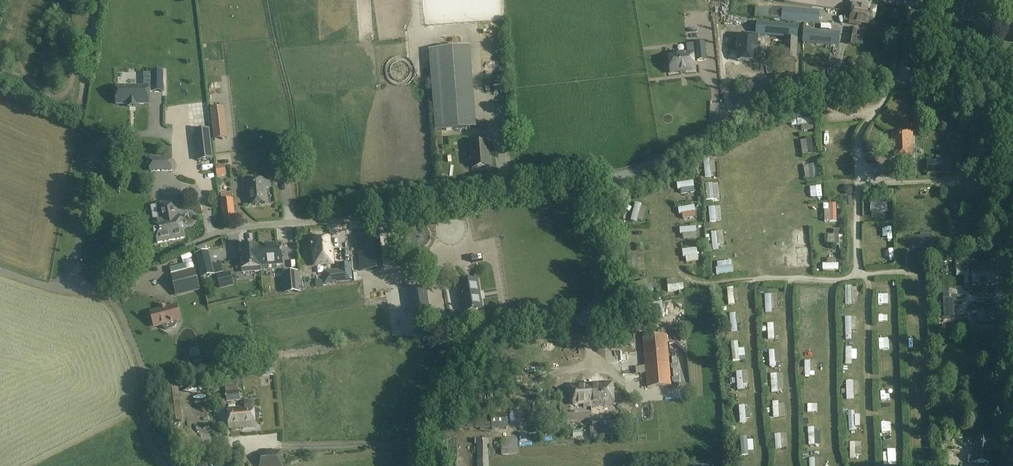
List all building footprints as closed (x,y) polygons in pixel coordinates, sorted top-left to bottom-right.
[(845,12),(875,17),(877,8),(865,6),(865,3),(866,0),(852,0),(851,0),(851,2),(853,2),(852,5),(851,13),(845,12)] [(781,21),(819,25),(820,11),(782,8),(782,9),(781,21)] [(874,26),(875,17),(845,12),(844,21),(850,21),(849,24),(857,25),(858,23),(874,26)] [(758,21),(756,35),(772,37),(778,37),(784,38),(783,59),(797,60),(798,38),(798,25),(758,21)] [(995,33),(996,26),(986,23),(984,30),(995,33)] [(855,46),(858,29),(850,28),(847,44),(855,46)] [(803,29),(802,43),(839,47),(840,32),(803,29)] [(757,43),(757,38),(740,36),(738,61),(755,63),(756,55),(759,56),(760,44),(757,43)] [(671,73),(694,70),(693,58),(697,58),(697,61),(706,60),(704,44),(687,45),(688,54),(669,56),(671,73)] [(435,131),(476,128),(470,47),(429,50),(435,131)] [(856,62),(852,57),(847,61),(851,66),(856,62)] [(117,86),(117,104),(129,104),(129,107),(137,107),(138,104),(149,104),(149,93),(164,93),(164,71),(153,71),(153,86),(117,86)] [(212,159),(209,129),(195,131),(199,161),(212,159)] [(913,134),(891,134),(892,158),(913,158),(913,134)] [(472,169),(490,168),(488,142),(470,143),(472,169)] [(172,157),(159,157),(150,157),(150,171),(160,171),(172,171),(172,157)] [(281,169),(288,167),(286,159),(279,161),(281,169)] [(927,161),(927,174),(947,173),(946,159),(927,161)] [(707,165),(708,181),(718,181),(717,165),(707,165)] [(877,177),(895,176),(894,165),(877,166),(877,177)] [(217,176),(226,174),(224,166),(216,167),(217,176)] [(255,180),(253,181),(254,190),(258,190),(260,204),(268,203),(266,188),(271,188),(271,181),(266,181),(265,179),(255,180)] [(244,196),(247,195),(249,205),(260,204),(258,190),(254,190),(253,181),(246,181),(247,188),(243,189),(244,196)] [(696,192),(685,193),(686,206),(697,205),(696,192)] [(236,223),(233,199),(221,200),(223,225),(236,223)] [(158,205),(151,206),(154,220),(153,221),(157,243),(171,240),(185,238),(181,215),(178,216),(175,200),(164,202),(157,203),(158,205)] [(695,212),(681,212),(682,224),(696,223),(695,212)] [(699,233),(682,234),(683,240),(689,240),(689,246),(700,245),(699,233)] [(381,269),(378,234),(358,236),(361,271),(381,269)] [(632,235),(631,249),(641,249),(641,235),(632,235)] [(931,249),(930,236),(911,236),(912,250),(931,249)] [(806,246),(806,237),(796,238),(797,246),(806,246)] [(224,240),(225,247),(239,245),(238,238),(224,240)] [(314,242),(311,242),(312,251),(314,251),(315,263),(315,266),(324,265),(333,264),(332,254),(330,254),(330,249),(329,239),(314,240),(314,242)] [(261,266),(283,264),(281,244),(259,246),(261,266)] [(259,245),(239,247),(241,268),(242,268),(256,267),(256,272),(262,271),(261,267),(261,266),(259,246),(259,245)] [(214,275),(208,251),(196,254),(202,278),(214,275)] [(635,273),(646,271),(645,258),(634,259),(635,273)] [(980,261),(964,262),(964,270),(969,270),(970,285),(972,285),(972,286),(980,285),(986,285),(995,285),(994,269),(980,269),(980,261)] [(324,273),(325,284),(335,283),(335,281),(352,279),(351,264),(339,265),(340,271),(331,272),(325,272),(324,273)] [(171,275),(175,292),(198,286),(195,270),(171,275)] [(298,271),(283,273),(285,294),(300,293),(298,271)] [(240,278),(220,280),(221,287),(241,285),(240,278)] [(459,284),(464,313),(482,310),(477,280),(459,284)] [(409,291),(414,320),(431,317),(426,288),(409,291)] [(948,288),(937,288),(938,300),(948,300),(948,288)] [(948,300),(938,300),(938,318),(953,317),(952,300),(948,300)] [(662,302),(641,305),(642,319),(663,317),(662,302)] [(175,322),(180,320),(176,305),(152,312),(156,327),(162,325),(163,328),(166,330),(175,327),(176,325),(175,322)] [(994,306),(972,307),(972,313),(978,313),(979,329),(995,328),(994,306)] [(858,321),(846,322),(846,339),(858,338),(858,321)] [(633,335),(597,339),(599,351),(622,347),(635,345),(633,335)] [(671,386),(666,335),(642,337),(647,388),(671,386)] [(813,358),(813,345),(804,345),(804,358),(813,358)] [(261,376),(276,374),(275,365),(260,367),(261,376)] [(739,395),(745,395),(745,390),(750,390),(750,377),(739,377),(739,395)] [(773,379),(773,396),(785,395),(784,379),(773,379)] [(602,385),(589,386),(591,403),(591,406),(614,404),(613,384),(602,385)] [(589,386),(572,387),(574,405),(584,404),(585,407),(591,406),(591,403),(589,386)] [(171,423),(183,421),(179,388),(167,390),(171,423)] [(848,402),(854,402),(854,398),(858,398),(858,388),(849,388),(848,402)] [(240,400),(239,391),(226,393),(227,402),(240,400)] [(244,403),(245,407),(228,409),(230,429),(255,427),(253,402),(244,403)] [(475,416),(475,428),(492,428),(492,429),(508,428),(508,419),(510,419),(510,413),(492,413),(492,415),(475,416)] [(593,427),(590,428),(591,436),(614,435),(614,422),(608,422),(608,420),(592,421),(593,427)] [(569,444),(578,443),(577,437),(582,437),(581,431),(573,431),(573,438),(569,438),(569,444)] [(778,431),(777,445),(782,446),(782,440),(787,440),(787,432),(778,431)] [(501,439),(502,455),(519,454),(519,448),(517,448),(517,438),(501,439)] [(477,465),(489,465),(489,439),(477,439),(477,465)] [(975,440),(974,455),(968,455),(968,463),(990,464),(991,440),(975,440)] [(281,451),(257,453),(259,465),(282,465),(281,451)]
